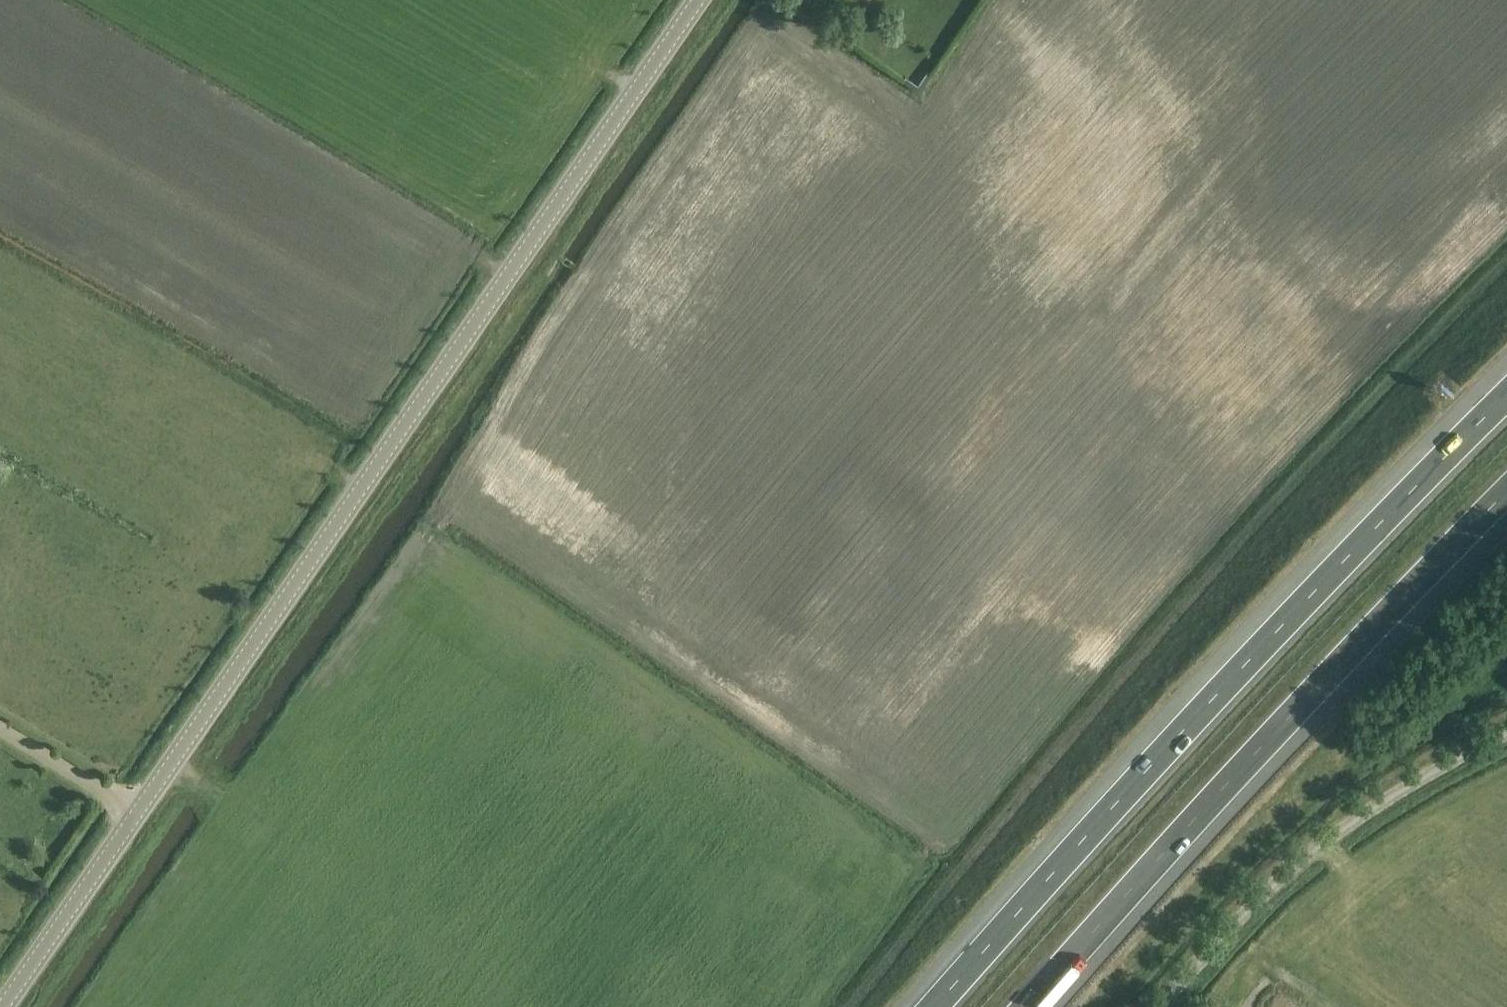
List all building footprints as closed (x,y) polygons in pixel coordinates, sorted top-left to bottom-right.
[(1357,616),(1343,627),(1350,636),(1364,625),(1357,616)]
